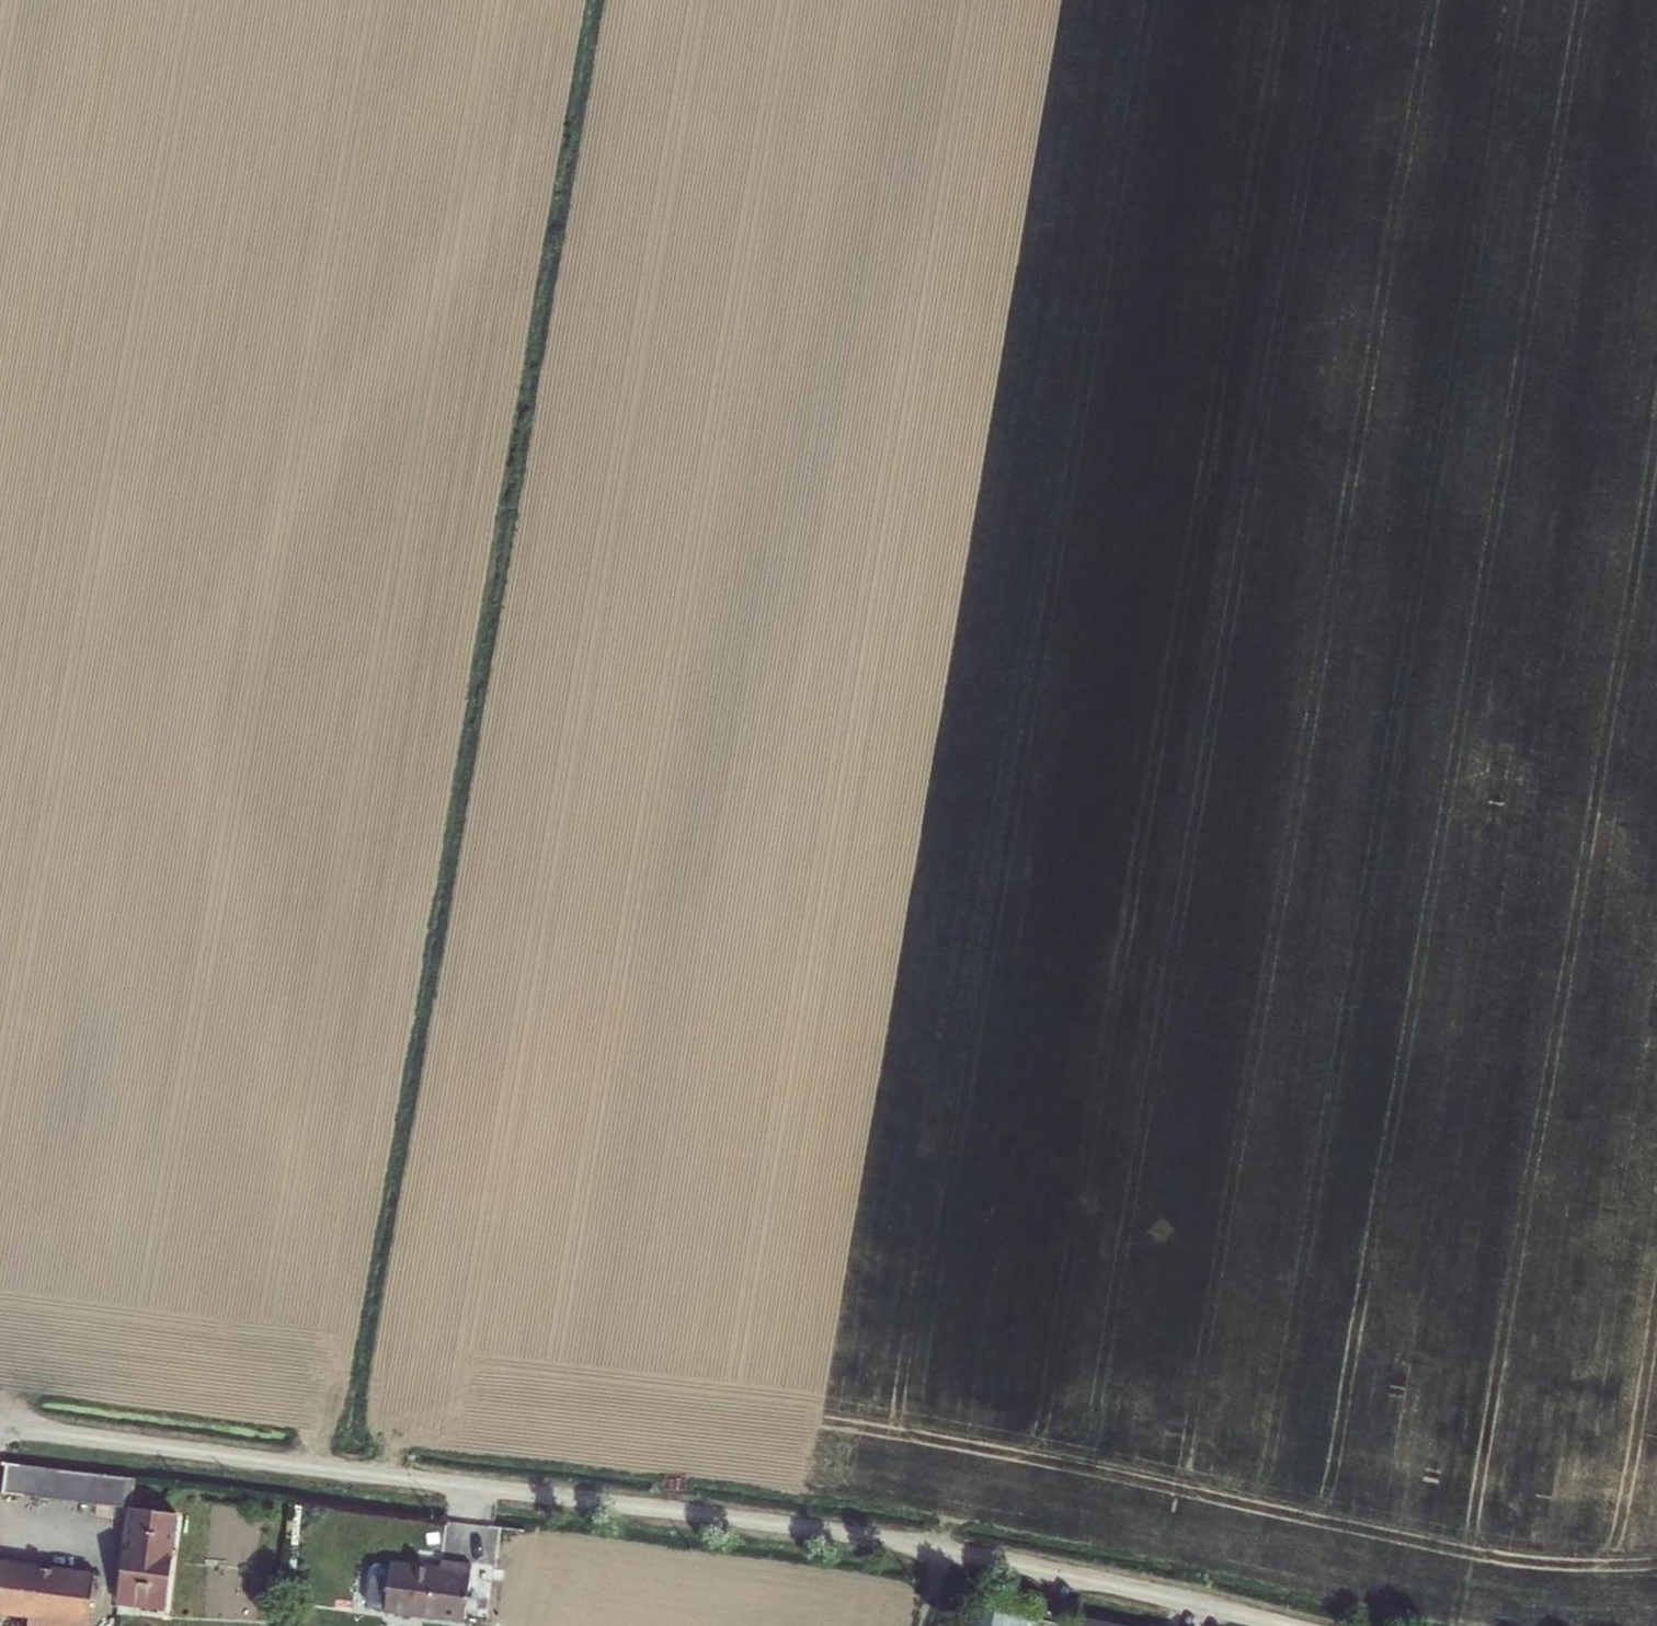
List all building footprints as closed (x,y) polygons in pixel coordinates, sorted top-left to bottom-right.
[(2,1494),(132,1508),(135,1479),(6,1463),(2,1494)] [(132,1508),(118,1603),(164,1609),(175,1514),(132,1508)] [(384,1612),(464,1622),(471,1566),(440,1562),(439,1570),(390,1564),(384,1612)] [(26,1568),(0,1564),(0,1612),(29,1616),(27,1625),(87,1625),(93,1577),(26,1568)]
